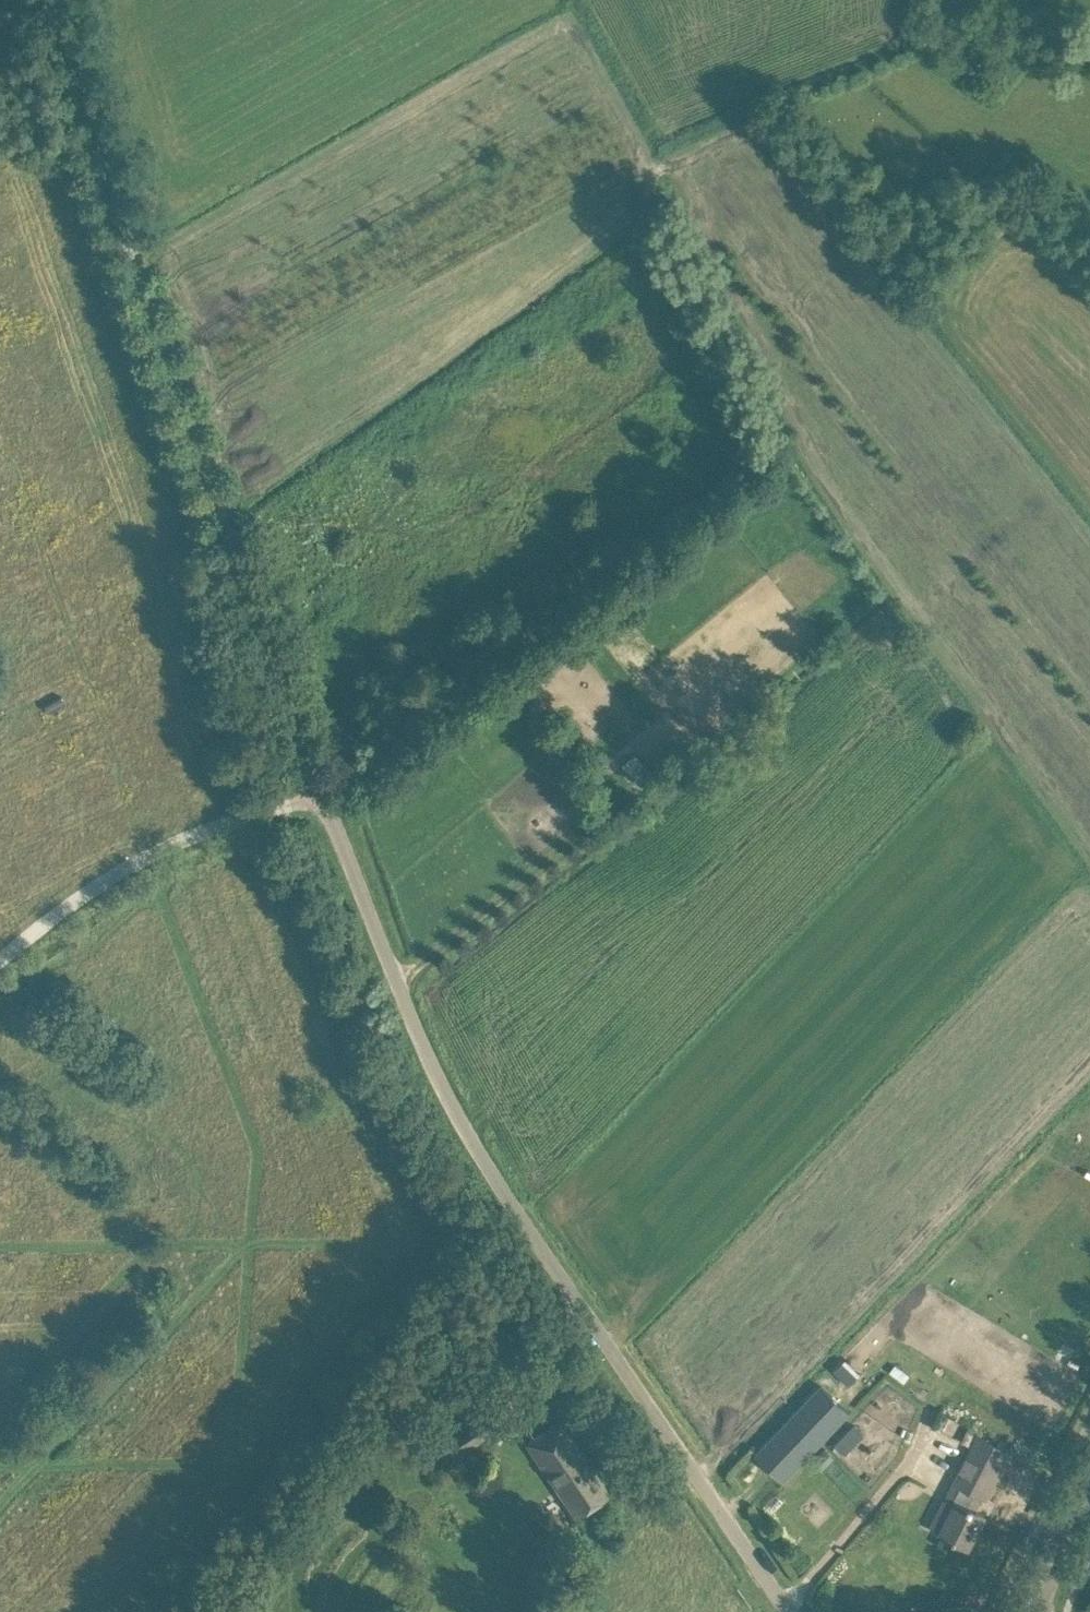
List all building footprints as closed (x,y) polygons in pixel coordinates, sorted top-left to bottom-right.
[(833,1371),(849,1386),(858,1377),(842,1362),(833,1371)] [(822,1384),(756,1453),(785,1481),(852,1411),(822,1384)] [(432,1439),(449,1464),(503,1428),(486,1403),(432,1439)] [(968,1442),(975,1427),(944,1412),(937,1427),(968,1442)] [(370,1415),(360,1427),(367,1433),(377,1421),(370,1415)] [(543,1457),(538,1460),(576,1516),(608,1494),(560,1421),(531,1440),(543,1457)] [(1010,1451),(985,1438),(979,1435),(955,1482),(948,1495),(958,1501),(942,1532),(949,1535),(968,1545),(984,1514),(974,1509),(981,1496),(986,1498),(1010,1451)]
